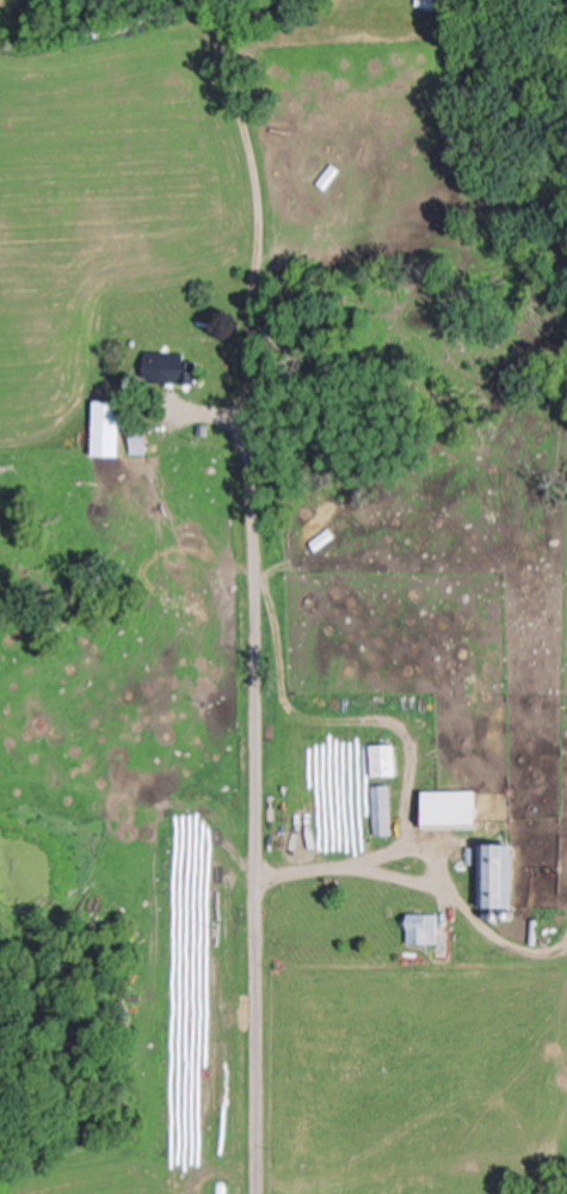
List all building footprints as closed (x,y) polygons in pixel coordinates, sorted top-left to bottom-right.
[(416,8),(436,12),(439,0),(418,0),(416,8)] [(147,383),(194,383),(194,355),(147,355),(147,383)] [(125,457),(125,401),(96,401),(96,457),(125,457)] [(149,455),(149,425),(131,425),(131,455),(149,455)] [(399,746),(371,746),(371,778),(399,778),(399,746)] [(374,837),(392,837),(392,787),(374,787),(374,837)] [(427,831),(484,831),(484,792),(427,792),(427,831)] [(485,846),(485,910),(518,910),(518,846),(485,846)] [(441,946),(441,916),(409,916),(409,946),(441,946)]
